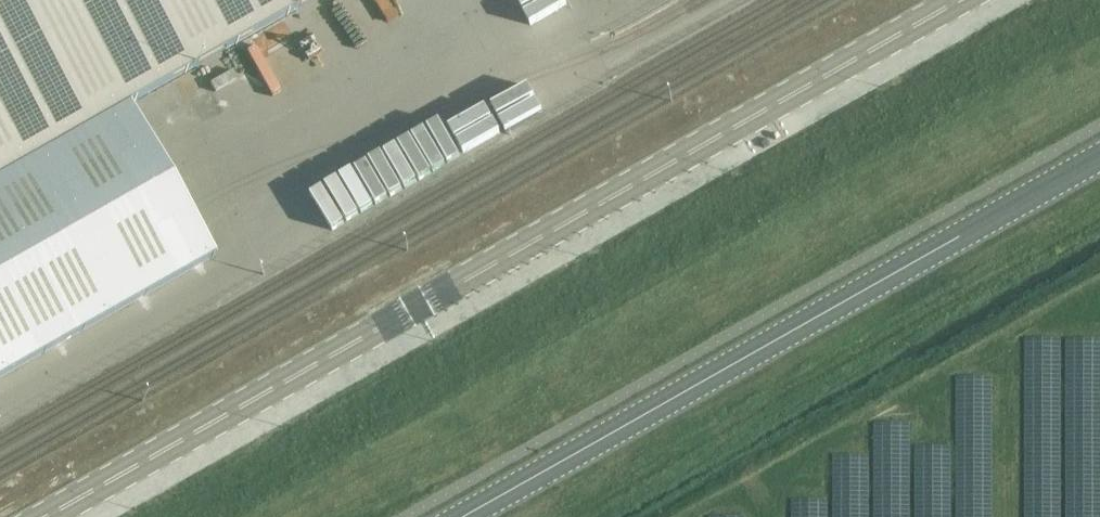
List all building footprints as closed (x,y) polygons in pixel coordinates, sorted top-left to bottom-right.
[(212,258),(185,210),(126,106),(313,0),(0,0),(0,378),(212,258)]
